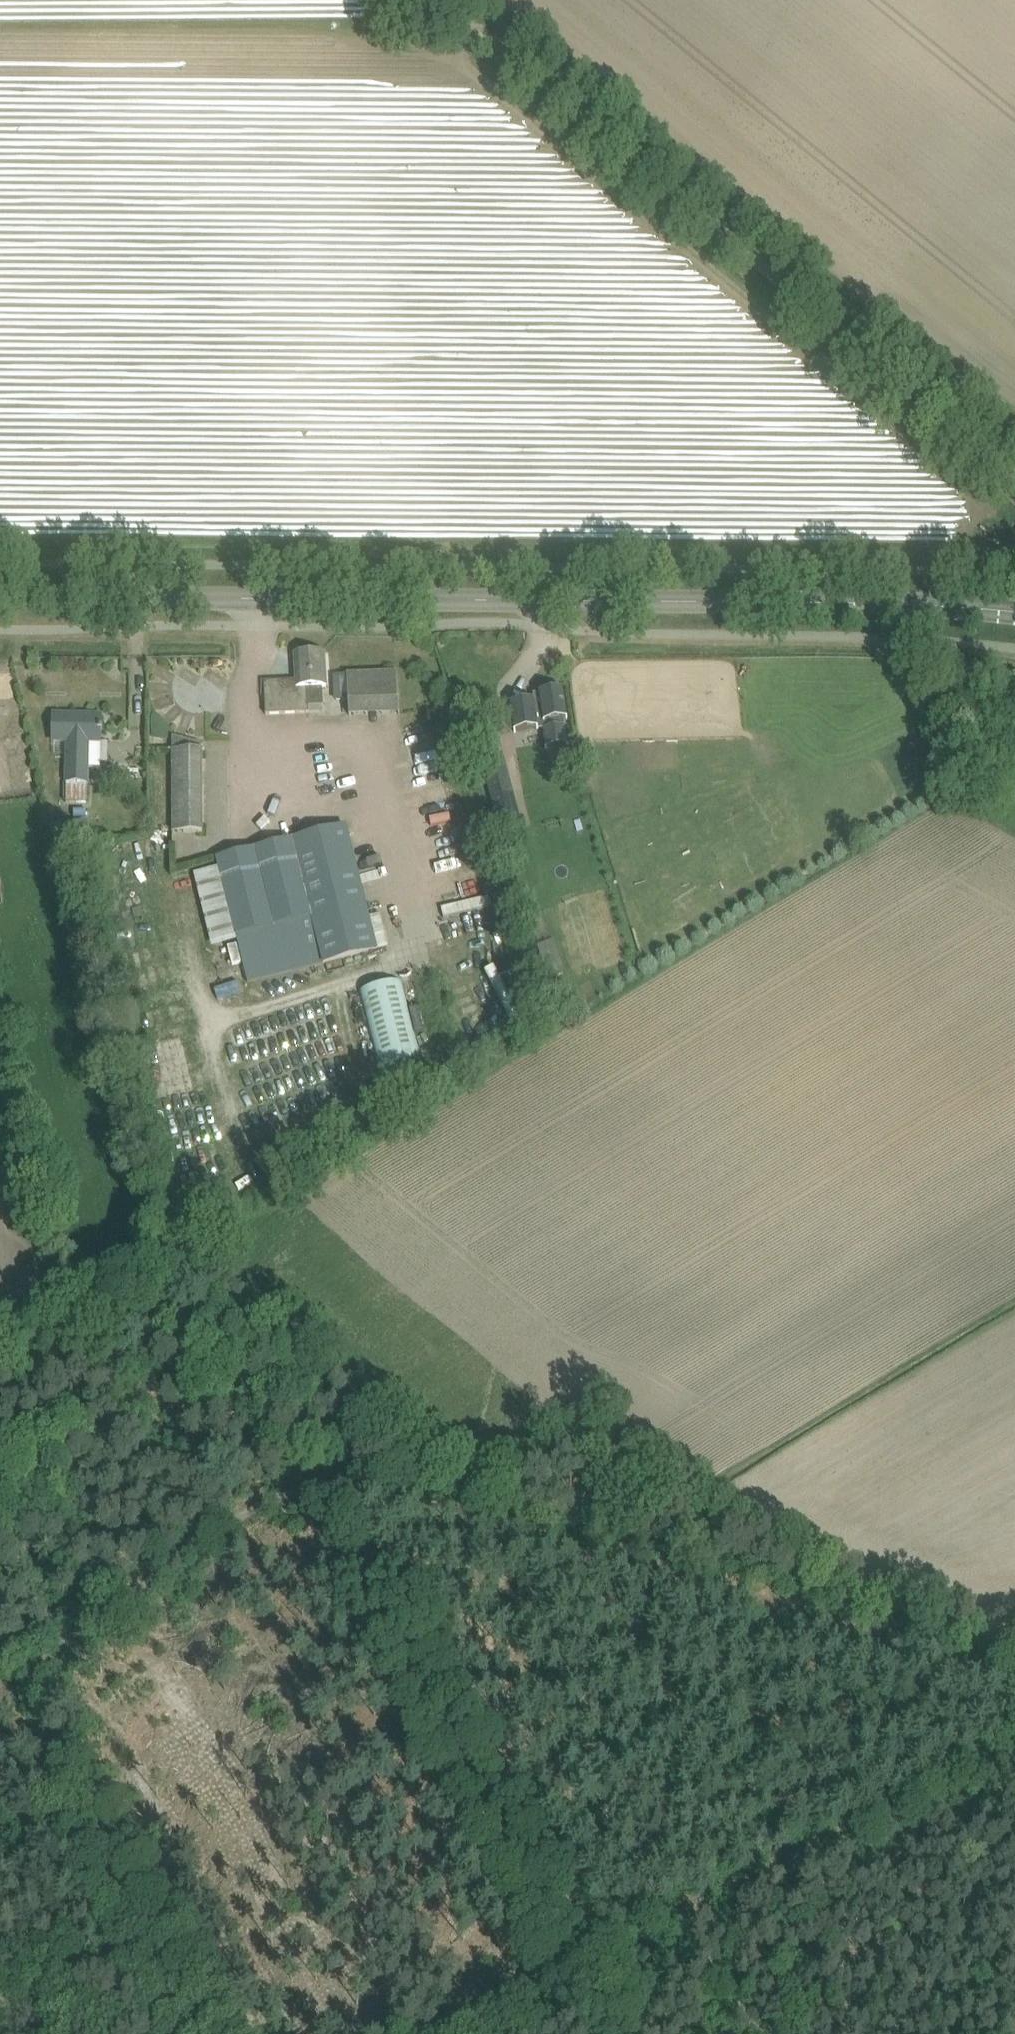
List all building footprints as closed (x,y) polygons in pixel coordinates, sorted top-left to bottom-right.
[(264,682),(265,702),(266,715),(309,713),(309,706),(322,706),(321,688),(325,688),(324,652),(296,653),(298,680),(264,682)] [(409,670),(339,672),(339,691),(349,691),(350,715),(410,713),(409,670)] [(568,720),(564,690),(540,694),(541,701),(535,701),(534,700),(510,704),(514,732),(539,729),(538,728),(542,727),(545,748),(547,748),(547,746),(567,743),(567,745),(569,745),(565,721),(568,720)] [(86,803),(88,767),(101,768),(101,742),(101,731),(103,731),(103,727),(101,727),(101,716),(54,715),(53,741),(68,741),(67,782),(66,802),(86,803)] [(173,737),(172,832),(202,831),(201,745),(173,737)] [(496,738),(479,742),(497,811),(515,806),(510,789),(508,790),(499,755),(501,754),(496,738)] [(377,950),(346,826),(217,858),(248,983),(377,950)] [(402,980),(359,991),(379,1070),(423,1059),(402,980)]
